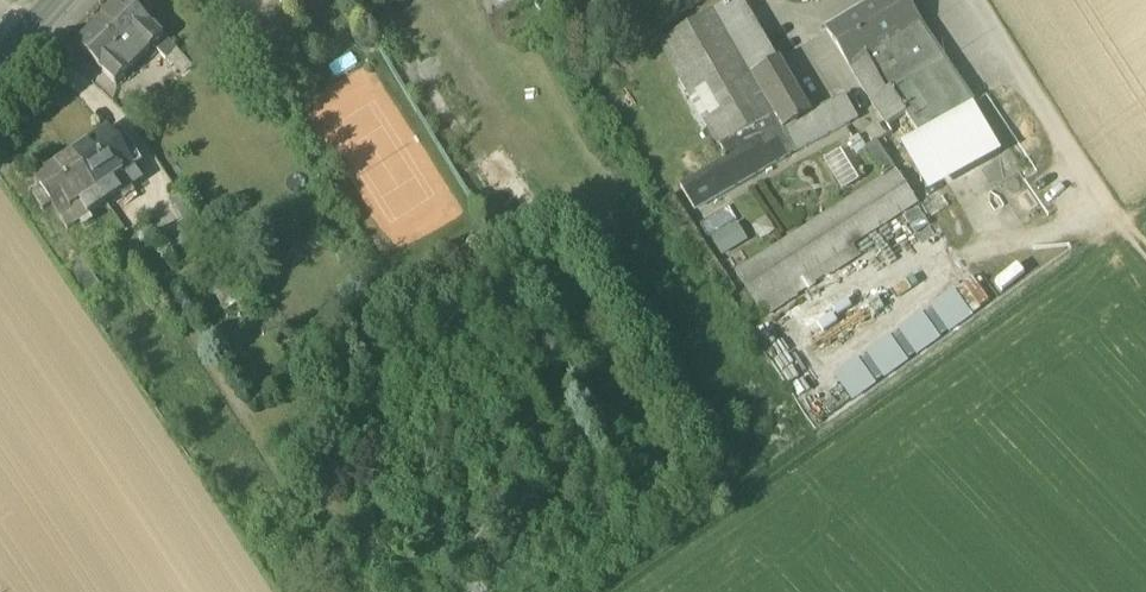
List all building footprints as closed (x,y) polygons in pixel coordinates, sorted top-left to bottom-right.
[(145,19),(134,8),(126,0),(122,0),(96,27),(124,55),(137,42),(152,27),(153,26),(145,19)] [(134,8),(145,19),(154,10),(143,0),(142,0),(134,8)] [(715,11),(661,43),(729,160),(683,187),(688,196),(685,198),(686,200),(683,202),(686,208),(693,204),(697,211),(797,152),(857,117),(845,95),(809,116),(778,62),(764,38),(742,0),(734,0),(715,11)] [(888,126),(906,115),(907,114),(868,58),(922,28),(921,26),(904,0),(879,0),(828,31),(871,102),(888,126)] [(135,67),(135,66),(124,55),(96,27),(77,46),(117,86),(135,67)] [(152,27),(137,42),(148,53),(153,47),(163,37),(152,27)] [(906,115),(920,136),(971,108),(974,106),(922,28),(868,58),(907,114),(906,115)] [(153,47),(166,60),(176,50),(163,37),(153,47)] [(135,66),(148,53),(137,42),(124,55),(135,66)] [(902,146),(929,196),(1003,155),(971,108),(920,136),(902,146)] [(90,144),(72,156),(106,206),(120,197),(124,202),(135,195),(131,189),(143,182),(127,159),(135,154),(124,138),(116,142),(109,131),(101,137),(99,135),(88,142),(90,144)] [(866,150),(884,175),(894,168),(877,143),(866,150)] [(481,158),(523,209),(536,198),(494,147),(481,158)] [(859,182),(840,153),(824,163),(843,192),(859,182)] [(90,217),(106,206),(72,156),(53,169),(52,166),(40,174),(41,177),(34,181),(42,192),(33,198),(44,214),(52,208),(68,232),(79,224),(82,229),(93,222),(90,217)] [(738,272),(758,304),(853,245),(866,237),(918,205),(899,173),(738,272)] [(171,202),(187,226),(197,219),(181,196),(171,202)] [(748,240),(737,223),(712,239),(722,256),(748,240)] [(860,257),(853,245),(758,304),(765,316),(860,257)] [(64,275),(82,302),(101,290),(83,263),(64,275)] [(213,279),(234,310),(250,299),(229,268),(213,279)] [(973,316),(955,291),(834,377),(852,402),(973,316)]
